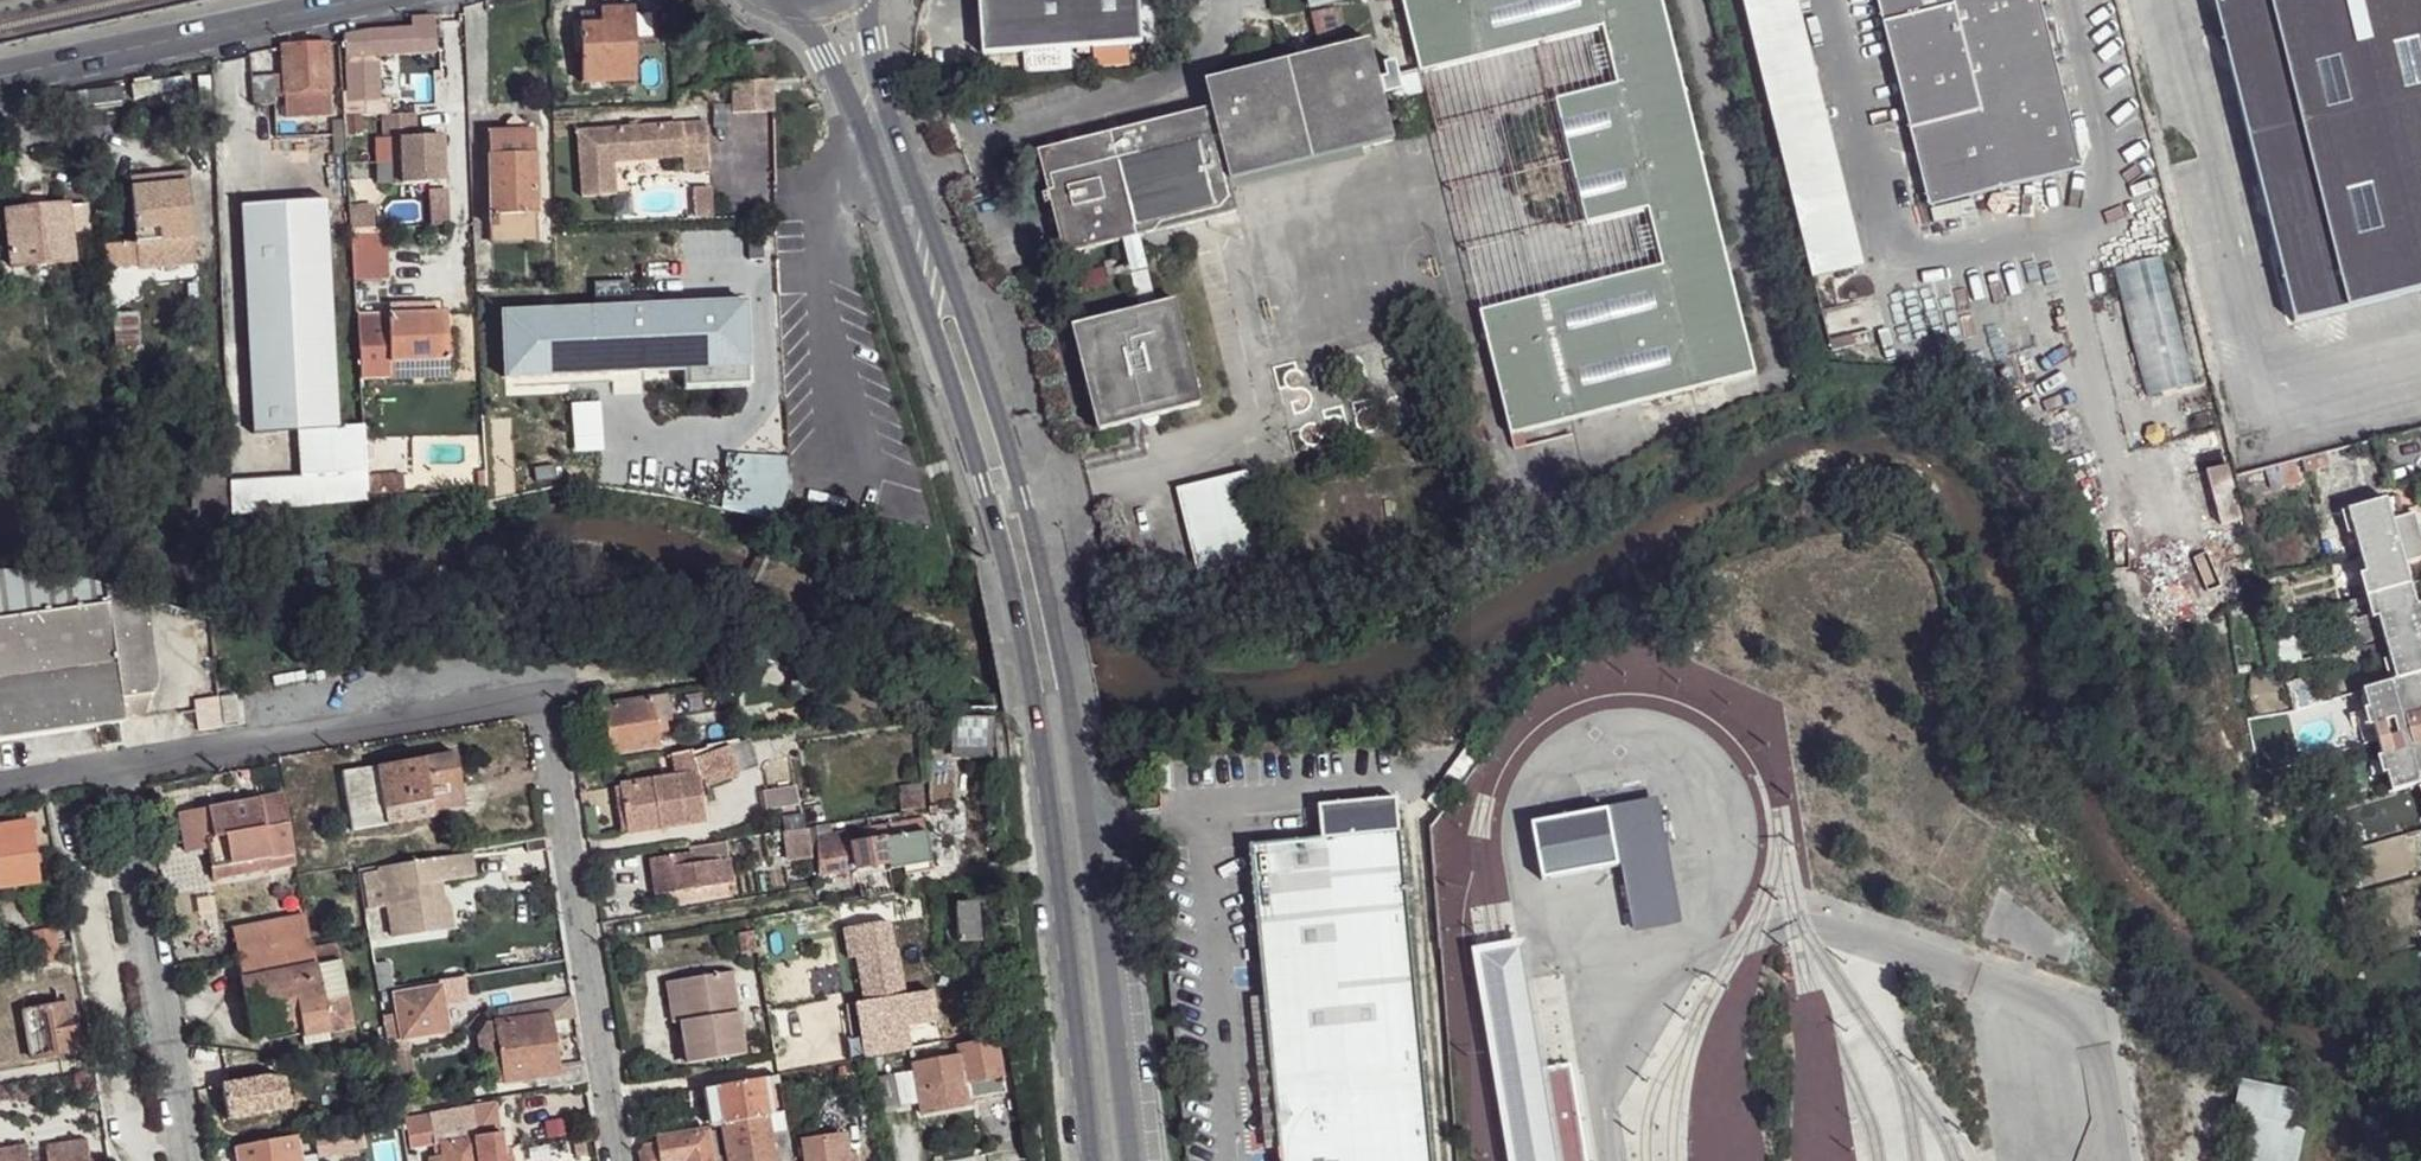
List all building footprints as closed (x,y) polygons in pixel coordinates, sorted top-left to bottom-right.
[(981,50),(1137,39),(1134,0),(977,0),(981,50)] [(1744,380),(1657,0),(1399,0),(1414,66),(1414,73),(1596,30),(1611,86),(1549,102),(1581,226),(1642,211),(1655,268),(1476,313),(1504,435),(1744,380)] [(1793,0),(1739,0),(1809,279),(1862,265),(1793,0)] [(1928,205),(2079,168),(2038,0),(1877,0),(1928,205)] [(2291,318),(2346,306),(2351,330),(2406,318),(2402,297),(2420,293),(2420,0),(2214,0),(2291,318)] [(631,10),(601,12),(601,28),(581,30),(582,86),(633,83),(631,10)] [(415,27),(349,35),(351,102),(364,103),(363,61),(435,54),(433,19),(415,17),(415,27)] [(1201,82),(1206,108),(1223,180),(1387,143),(1378,101),(1374,81),(1371,70),(1366,45),(1201,82)] [(329,46),(285,47),(288,76),(288,94),(331,94),(329,46)] [(1393,66),(1371,70),(1374,81),(1394,77),(1393,66)] [(288,76),(255,78),(257,107),(280,107),(280,95),(288,94),(288,76)] [(1394,77),(1374,81),(1378,101),(1398,98),(1394,77)] [(768,130),(767,98),(724,100),(725,132),(768,130)] [(1206,108),(1030,148),(1054,252),(1230,211),(1223,180),(1206,108)] [(419,113),(383,114),(385,131),(419,131),(419,113)] [(584,131),(588,197),(620,195),(618,164),(686,160),(687,171),(712,171),(710,125),(584,131)] [(533,133),(490,132),(490,212),(510,214),(533,213),(533,133)] [(400,140),(392,139),(396,187),(405,186),(400,140)] [(444,139),(400,140),(405,186),(447,184),(444,139)] [(188,186),(132,189),(137,240),(191,238),(188,186)] [(714,192),(696,194),(697,222),(715,221),(714,192)] [(324,202),(244,206),(253,367),(333,365),(324,202)] [(88,205),(69,208),(72,235),(91,233),(88,205)] [(69,208),(8,212),(14,267),(73,262),(72,235),(69,208)] [(533,213),(510,214),(510,235),(533,236),(533,213)] [(375,214),(353,216),(354,230),(376,228),(375,214)] [(125,238),(108,238),(108,277),(111,284),(128,282),(125,238)] [(191,238),(137,240),(138,269),(192,266),(191,238)] [(2143,395),(2192,382),(2158,252),(2109,265),(2143,395)] [(638,381),(636,277),(501,280),(504,412),(485,412),(486,490),(599,487),(598,457),(621,456),(620,381),(638,381)] [(1167,300),(1064,322),(1086,427),(1191,402),(1167,300)] [(431,304),(388,305),(387,318),(431,313),(431,304)] [(390,360),(447,358),(445,314),(431,313),(387,318),(359,318),(359,349),(360,378),(390,377),(390,360)] [(447,358),(390,360),(390,377),(448,374),(447,358)] [(333,365),(253,367),(258,437),(300,435),(339,433),(333,365)] [(339,433),(300,435),(302,478),(365,475),(362,431),(339,433)] [(229,458),(186,460),(190,509),(195,512),(196,517),(232,516),(229,458)] [(1248,476),(1177,493),(1197,577),(1269,559),(1248,476)] [(2395,497),(2385,500),(2390,521),(2400,520),(2395,497)] [(2345,510),(2352,535),(2361,576),(2364,576),(2376,617),(2388,661),(2393,685),(2385,687),(2360,693),(2364,709),(2369,727),(2377,762),(2381,778),(2386,797),(2417,790),(2420,790),(2420,606),(2415,608),(2404,563),(2411,562),(2420,559),(2420,538),(2416,517),(2400,520),(2390,521),(2385,500),(2345,510)] [(2345,510),(2338,512),(2345,535),(2352,535),(2345,510)] [(2404,563),(2415,608),(2420,606),(2420,602),(2411,562),(2404,563)] [(110,591),(53,575),(0,571),(0,739),(146,714),(157,668),(146,601),(110,591)] [(2361,576),(2356,578),(2367,620),(2376,617),(2364,576),(2361,576)] [(2388,661),(2380,663),(2385,687),(2393,685),(2388,661)] [(668,701),(650,703),(656,724),(671,719),(668,701)] [(650,703),(605,709),(611,754),(658,747),(656,724),(650,703)] [(2364,709),(2354,710),(2361,729),(2369,727),(2364,709)] [(986,718),(952,719),(952,754),(988,757),(986,718)] [(756,739),(670,756),(673,779),(619,788),(629,833),(705,822),(699,779),(736,768),(739,765),(742,774),(760,770),(756,739)] [(452,755),(338,773),(349,833),(382,827),(382,812),(428,805),(429,812),(461,805),(452,755)] [(2377,762),(2369,762),(2374,779),(2381,778),(2377,762)] [(798,789),(765,792),(770,810),(800,805),(798,789)] [(280,799),(178,814),(184,852),(207,850),(207,841),(223,837),(228,864),(286,858),(280,799)] [(1655,802),(1647,804),(1668,920),(1634,927),(1635,932),(1677,924),(1655,802)] [(1647,804),(1612,810),(1634,927),(1668,920),(1647,804)] [(428,805),(382,812),(382,827),(428,819),(429,812),(428,805)] [(1607,812),(1534,825),(1544,877),(1617,866),(1607,812)] [(801,815),(783,820),(784,832),(803,827),(804,823),(801,815)] [(920,821),(818,836),(823,869),(908,857),(925,854),(920,821)] [(0,828),(0,890),(39,883),(31,843),(34,843),(31,822),(0,828)] [(1251,844),(1284,1160),(1439,1160),(1402,834),(1251,844)] [(286,858),(228,864),(223,837),(207,841),(207,850),(211,868),(214,878),(288,867),(286,858)] [(726,842),(686,849),(687,853),(646,861),(652,897),(732,882),(726,842)] [(925,854),(908,857),(910,873),(928,870),(925,854)] [(475,857),(384,871),(388,909),(393,910),(397,939),(457,930),(454,906),(442,897),(436,897),(434,885),(479,878),(475,857)] [(964,899),(945,901),(947,945),(966,944),(964,899)] [(338,966),(316,968),(310,943),(307,916),(235,929),(245,980),(242,982),(253,1039),(302,1030),(305,1039),(329,1035),(324,1004),(346,1001),(338,966)] [(887,925),(847,933),(851,958),(854,959),(892,953),(887,925)] [(847,933),(837,933),(842,960),(851,958),(847,933)] [(51,934),(31,937),(34,961),(54,959),(54,948),(51,934)] [(1480,956),(1516,1160),(1558,1160),(1543,1072),(1522,949),(1502,953),(1480,956)] [(892,953),(854,959),(863,1003),(902,997),(894,952),(892,953)] [(851,958),(842,960),(847,1006),(863,1003),(854,959),(851,958)] [(728,972),(678,981),(683,1020),(675,1022),(684,1064),(744,1055),(728,972)] [(678,981),(664,983),(671,1023),(675,1022),(683,1020),(678,981)] [(51,989),(20,994),(32,1062),(73,1054),(64,1006),(55,1007),(51,989)] [(437,989),(394,996),(396,1014),(400,1039),(403,1045),(446,1038),(437,989)] [(346,1001),(324,1004),(329,1035),(352,1032),(346,1001)] [(396,1014),(390,1015),(387,1025),(390,1040),(400,1039),(396,1014)] [(545,1017),(483,1027),(477,1041),(481,1065),(490,1065),(494,1086),(548,1077),(558,1076),(558,1070),(545,1017)] [(900,1108),(919,1106),(922,1111),(967,1105),(967,1099),(1004,1092),(994,1043),(956,1049),(957,1058),(913,1066),(913,1074),(895,1077),(900,1108)] [(2159,1072),(2146,1160),(2296,1160),(2297,1153),(2310,1092),(2303,1082),(2280,1079),(2279,1066),(2245,1060),(2243,1070),(2187,1053),(2159,1072)] [(579,1067),(558,1070),(558,1076),(548,1077),(549,1089),(582,1084),(579,1067)] [(1543,1072),(1558,1160),(1589,1160),(1573,1067),(1543,1072)] [(774,1076),(702,1091),(708,1128),(720,1127),(727,1160),(787,1160),(776,1094),(774,1076)] [(499,1160),(488,1107),(408,1120),(413,1148),(433,1145),(437,1146),(439,1157),(428,1159),(428,1160),(503,1160),(499,1160)] [(364,1131),(316,1138),(319,1153),(343,1149),(344,1155),(367,1152),(364,1131)] [(703,1134),(634,1146),(636,1160),(708,1160),(703,1134)] [(235,1147),(238,1160),(303,1160),(300,1137),(235,1147)] [(801,1143),(803,1160),(846,1160),(847,1160),(843,1137),(801,1143)] [(41,1148),(43,1160),(85,1160),(90,1160),(86,1140),(41,1148)] [(19,1148),(0,1151),(0,1160),(21,1160),(19,1148)] [(343,1149),(319,1153),(320,1159),(344,1155),(343,1149)] [(2297,1153),(2296,1160),(2347,1160),(2297,1153)]
